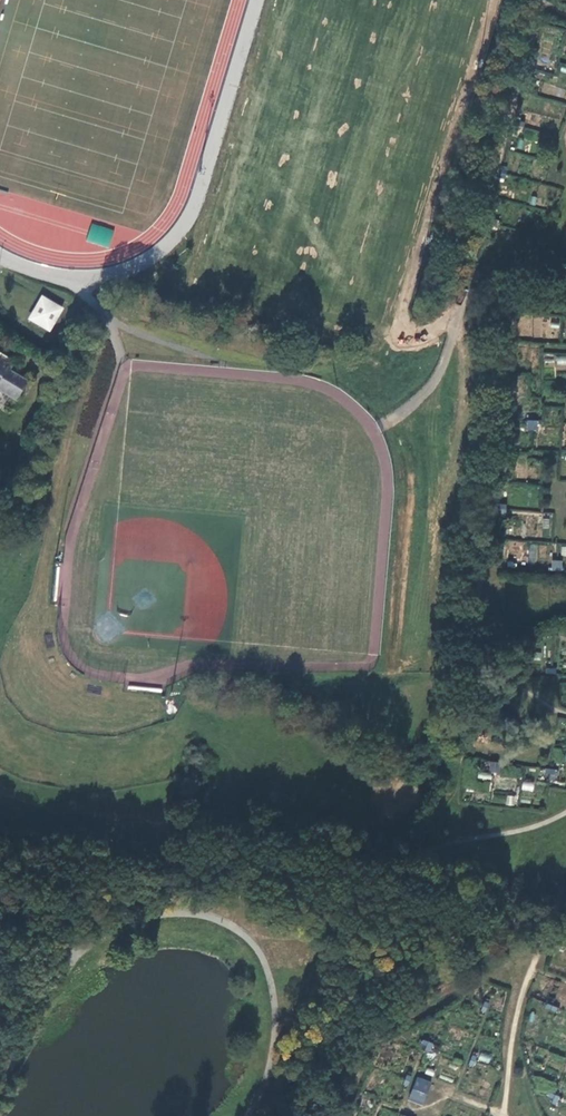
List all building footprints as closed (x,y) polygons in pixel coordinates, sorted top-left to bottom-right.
[(527,71),(533,73),(536,62),(531,61),(527,71)] [(388,116),(396,107),(388,99),(371,115),(379,122),(386,114),(388,116)] [(511,128),(517,130),(520,118),(514,117),(511,128)] [(497,177),(503,179),(506,167),(501,166),(497,177)] [(484,226),(489,228),(492,217),(487,216),(484,226)] [(324,272),(337,291),(346,285),(334,266),(324,272)] [(27,319),(49,332),(63,309),(41,296),(27,319)] [(26,381),(8,370),(13,361),(0,353),(0,391),(15,400),(26,381)] [(555,364),(556,355),(544,353),(543,363),(555,364)] [(565,369),(565,356),(557,355),(556,368),(565,369)] [(524,430),(529,430),(530,425),(535,426),(535,420),(524,420),(524,430)] [(536,563),(538,544),(530,544),(528,562),(536,563)] [(522,781),(521,789),(533,791),(534,783),(522,781)] [(506,795),(506,805),(515,805),(515,796),(506,795)] [(480,1053),(478,1060),(489,1063),(491,1056),(480,1053)] [(417,1076),(408,1099),(422,1105),(431,1082),(417,1076)]
